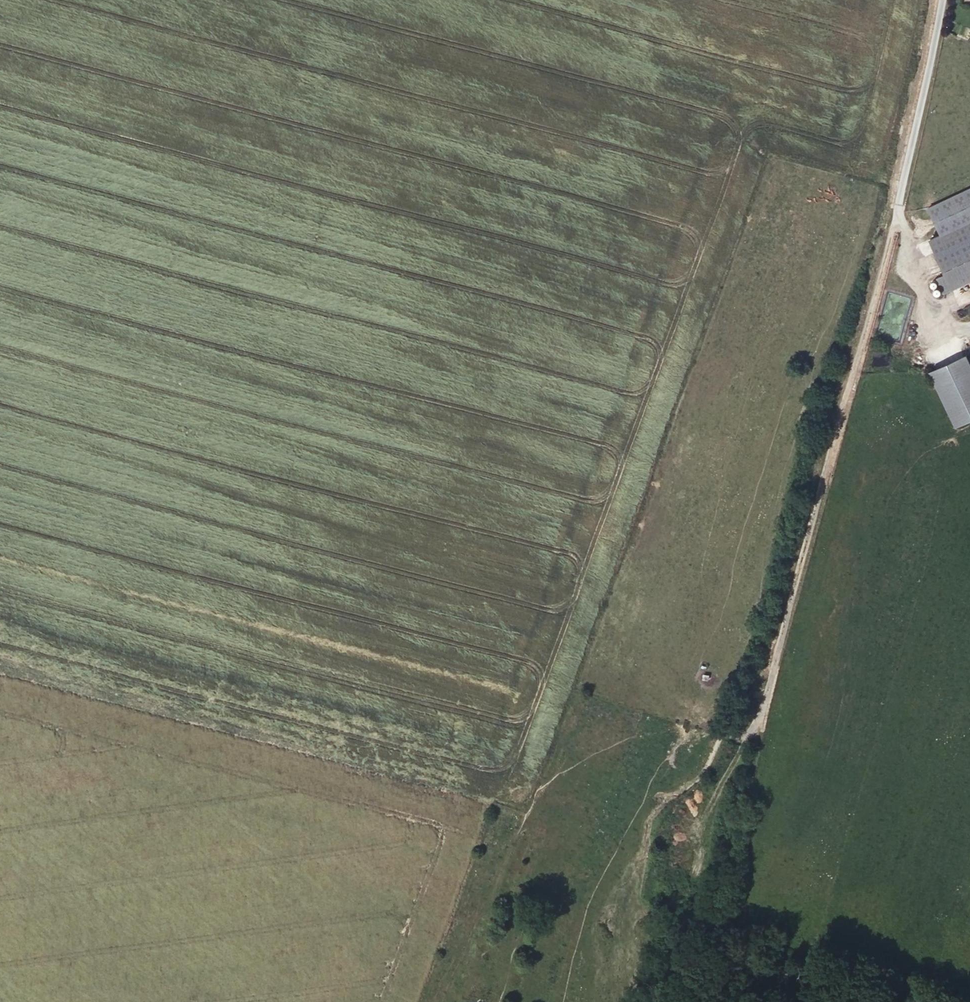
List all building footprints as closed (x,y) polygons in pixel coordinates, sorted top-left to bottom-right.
[(934,207),(947,235),(969,224),(969,191),(934,207)] [(935,240),(951,275),(957,289),(969,283),(969,224),(947,235),(935,240)] [(957,289),(951,275),(942,279),(948,293),(957,289)] [(934,371),(959,427),(969,422),(969,355),(934,371)]
